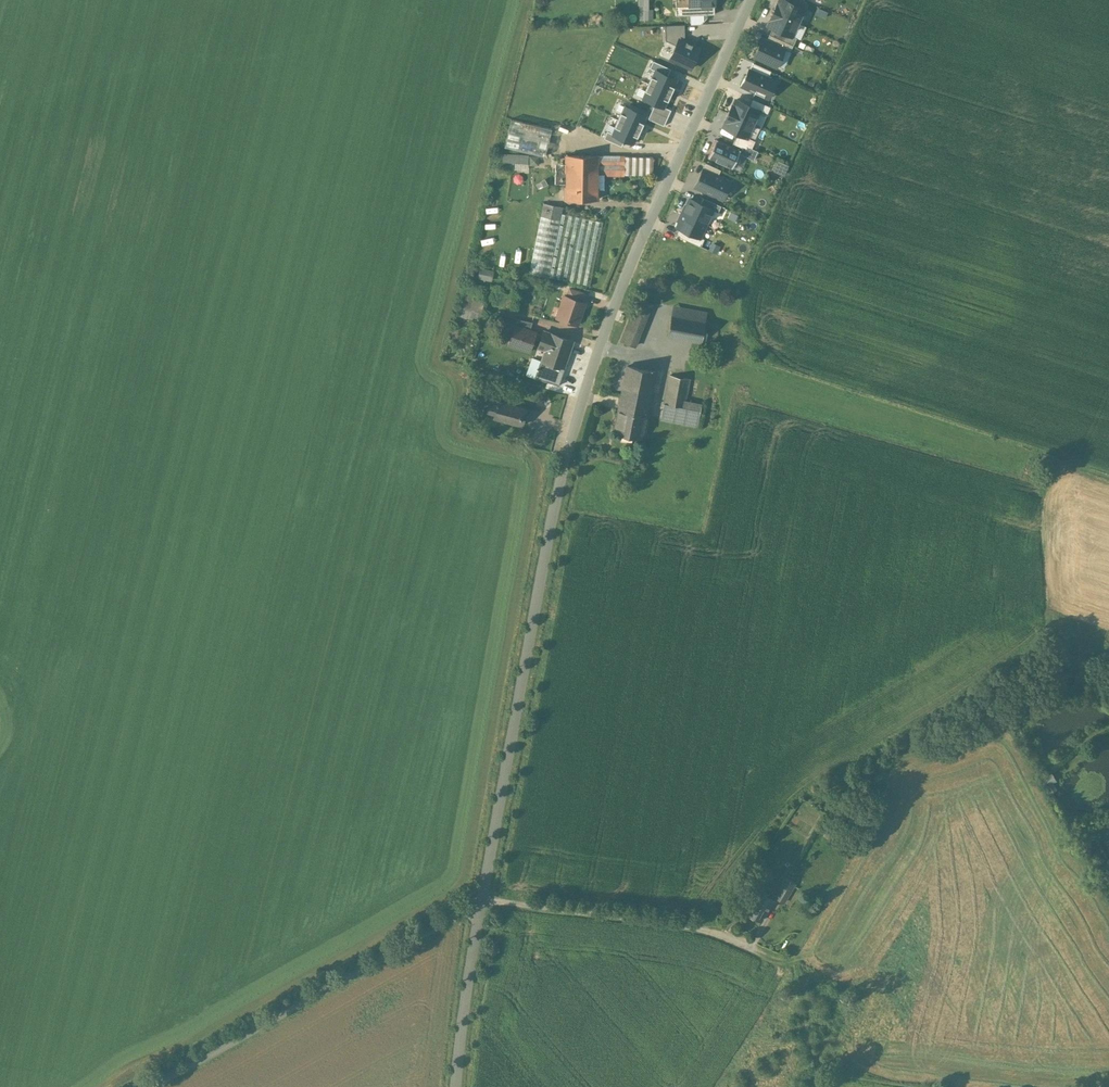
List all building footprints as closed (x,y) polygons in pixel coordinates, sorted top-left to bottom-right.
[(641,19),(656,20),(656,7),(652,7),(652,0),(641,0),(641,19)] [(676,15),(714,13),(714,5),(715,5),(714,0),(675,0),(676,15)] [(804,9),(801,7),(785,0),(779,0),(774,12),(798,22),(804,9)] [(791,36),(792,36),(798,22),(774,12),(768,25),(772,28),(791,36)] [(666,40),(676,44),(679,38),(682,40),(684,36),(684,25),(665,25),(666,40)] [(791,36),(772,28),(769,34),(793,45),(797,38),(792,36),(791,36)] [(790,52),(793,45),(769,34),(767,40),(784,49),(790,52)] [(691,68),(700,48),(682,40),(679,38),(676,44),(669,59),(691,68)] [(776,66),(784,49),(767,40),(762,38),(754,56),(776,66)] [(655,70),(667,76),(670,68),(653,61),(650,68),(655,70)] [(768,77),(771,71),(753,63),(750,69),(768,77)] [(768,77),(750,69),(747,76),(746,75),(741,86),(754,92),(764,96),(767,89),(772,91),(776,81),(768,77)] [(655,70),(649,84),(670,93),(676,80),(667,76),(655,70)] [(663,106),(670,93),(649,84),(643,97),(655,103),(663,106)] [(728,112),(753,124),(759,110),(736,99),(733,106),(732,105),(728,112)] [(663,106),(655,103),(652,110),(667,117),(670,110),(663,106)] [(624,106),(618,120),(639,130),(646,116),(624,106)] [(667,117),(652,110),(648,118),(663,125),(667,117)] [(747,138),(747,137),(753,124),(728,112),(727,116),(728,117),(723,127),(737,133),(747,138)] [(540,126),(511,119),(504,147),(544,156),(551,129),(540,126)] [(639,130),(618,120),(612,133),(624,139),(633,143),(639,130)] [(621,146),(624,139),(612,133),(607,131),(604,138),(621,146)] [(747,138),(737,133),(734,140),(752,148),(755,141),(747,137),(747,138)] [(739,149),(731,146),(716,139),(708,157),(732,168),(739,153),(740,150),(739,149)] [(758,151),(752,148),(734,140),(731,146),(739,149),(740,150),(739,153),(754,160),(758,151)] [(598,156),(566,156),(565,199),(597,200),(597,190),(597,174),(598,156)] [(624,156),(598,156),(597,174),(604,175),(624,175),(624,157),(624,156)] [(653,157),(624,157),(624,175),(653,175),(653,157)] [(703,168),(695,187),(722,199),(731,181),(703,168)] [(689,199),(683,213),(706,224),(713,210),(689,199)] [(603,222),(561,214),(563,207),(543,203),(529,274),(590,286),(603,222)] [(700,238),(700,237),(706,224),(683,213),(676,227),(680,229),(700,238)] [(700,238),(680,229),(677,236),(701,247),(704,239),(700,237),(700,238)] [(483,271),(481,276),(495,281),(497,276),(483,271)] [(584,294),(570,289),(567,297),(582,302),(584,294)] [(590,290),(587,299),(593,300),(596,292),(590,290)] [(567,297),(564,296),(560,309),(563,310),(560,319),(577,325),(582,311),(581,311),(583,302),(582,302),(567,297)] [(638,297),(619,346),(630,352),(651,301),(638,297)] [(706,321),(671,315),(667,336),(701,343),(706,321)] [(533,322),(518,319),(516,326),(530,331),(533,322)] [(516,326),(515,325),(509,344),(530,351),(535,339),(541,341),(543,335),(530,331),(516,326)] [(572,341),(544,332),(543,335),(541,341),(539,345),(549,349),(545,361),(544,361),(542,360),(542,361),(563,368),(572,341)] [(542,361),(540,360),(534,378),(546,382),(546,381),(559,385),(565,368),(563,368),(542,361)] [(655,372),(627,366),(614,433),(642,438),(655,372)] [(661,420),(697,427),(701,403),(686,400),(690,380),(669,376),(661,420)] [(526,409),(499,402),(500,397),(492,395),(488,412),(495,414),(494,418),(522,426),(523,420),(524,417),(525,414),(526,409)] [(1043,777),(1049,792),(1057,789),(1053,782),(1056,781),(1052,773),(1043,777)] [(784,876),(773,897),(784,902),(795,882),(784,876)] [(769,895),(757,915),(773,925),(785,905),(769,895)]
